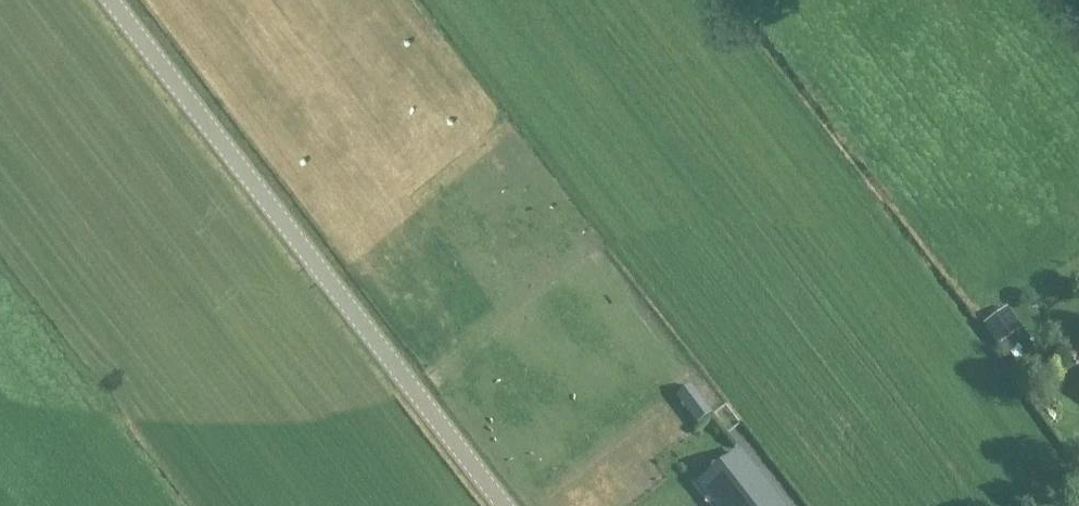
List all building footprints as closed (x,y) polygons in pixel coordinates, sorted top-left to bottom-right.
[(1001,312),(983,325),(999,346),(1016,333),(1001,312)] [(696,424),(710,413),(689,386),(675,396),(696,424)] [(746,468),(713,493),(723,505),(776,505),(746,468)]
